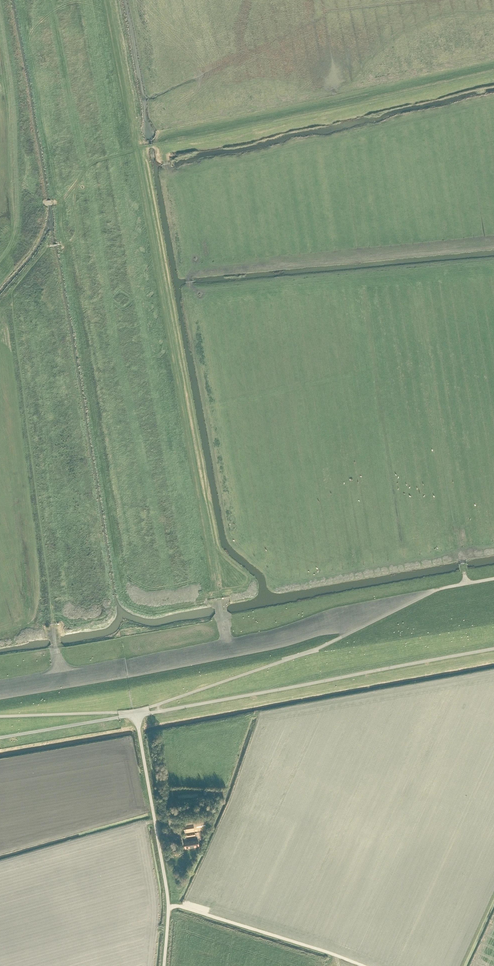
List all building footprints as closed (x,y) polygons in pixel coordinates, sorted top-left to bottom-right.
[(200,846),(199,839),(205,838),(203,831),(207,830),(206,824),(211,823),(210,815),(193,818),(194,823),(184,825),(185,833),(186,837),(184,837),(185,841),(184,841),(185,848),(200,846)]
